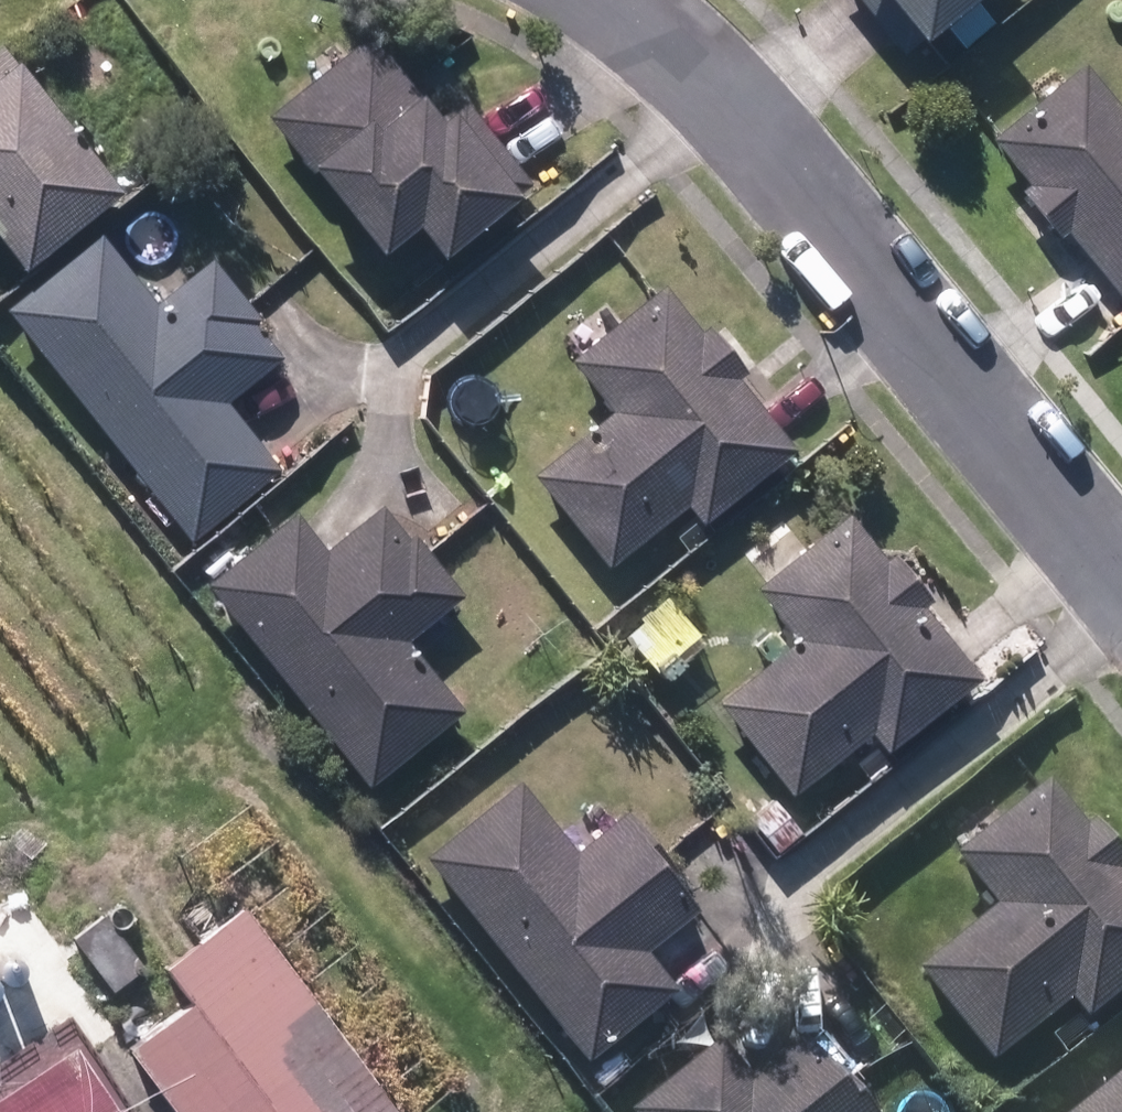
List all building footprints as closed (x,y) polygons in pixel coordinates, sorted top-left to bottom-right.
[(902,55),(918,42),(922,47),(979,0),(857,0),(902,55)] [(1020,9),(1031,0),(1013,0),(1020,9)] [(414,231),(441,262),(517,200),(450,117),(441,125),(370,39),(269,121),(381,258),(414,231)] [(29,260),(118,189),(6,50),(0,54),(0,226),(29,260)] [(1121,297),(1121,113),(1085,68),(995,141),(1031,186),(1024,192),(1062,240),(1070,234),(1121,297)] [(9,317),(193,539),(278,470),(225,406),(281,359),(254,325),(258,321),(211,265),(156,310),(101,242),(9,317)] [(536,479),(608,567),(686,505),(704,526),(794,453),(735,380),(744,372),(710,331),(701,337),(665,292),(574,367),(614,417),(536,479)] [(294,521),(219,582),(380,776),(455,714),(396,643),(458,592),(414,539),(409,543),(381,509),(324,556),(294,521)] [(720,707),(794,797),(871,733),(889,754),(978,681),(923,611),(932,603),(893,557),(885,564),(851,521),(759,596),(799,644),(720,707)] [(426,861),(587,1061),(675,989),(647,956),(697,914),(656,865),(664,858),(627,814),(577,855),(520,786),(426,861)] [(995,1066),(1072,1004),(1087,1024),(1121,995),(1121,863),(1093,828),(1085,834),(1048,788),(958,862),(999,913),(920,975),(995,1066)] [(749,824),(780,857),(802,836),(771,803),(749,824)] [(179,1111),(399,1111),(251,913),(134,1001),(157,1032),(133,1050),(179,1111)] [(72,946),(112,999),(142,975),(103,922),(72,946)] [(643,1111),(856,1111),(803,1045),(751,1086),(721,1050),(643,1111)] [(77,1057),(0,1109),(0,1111),(113,1111),(77,1057)] [(1089,1111),(1121,1111),(1121,1086),(1089,1111)]
